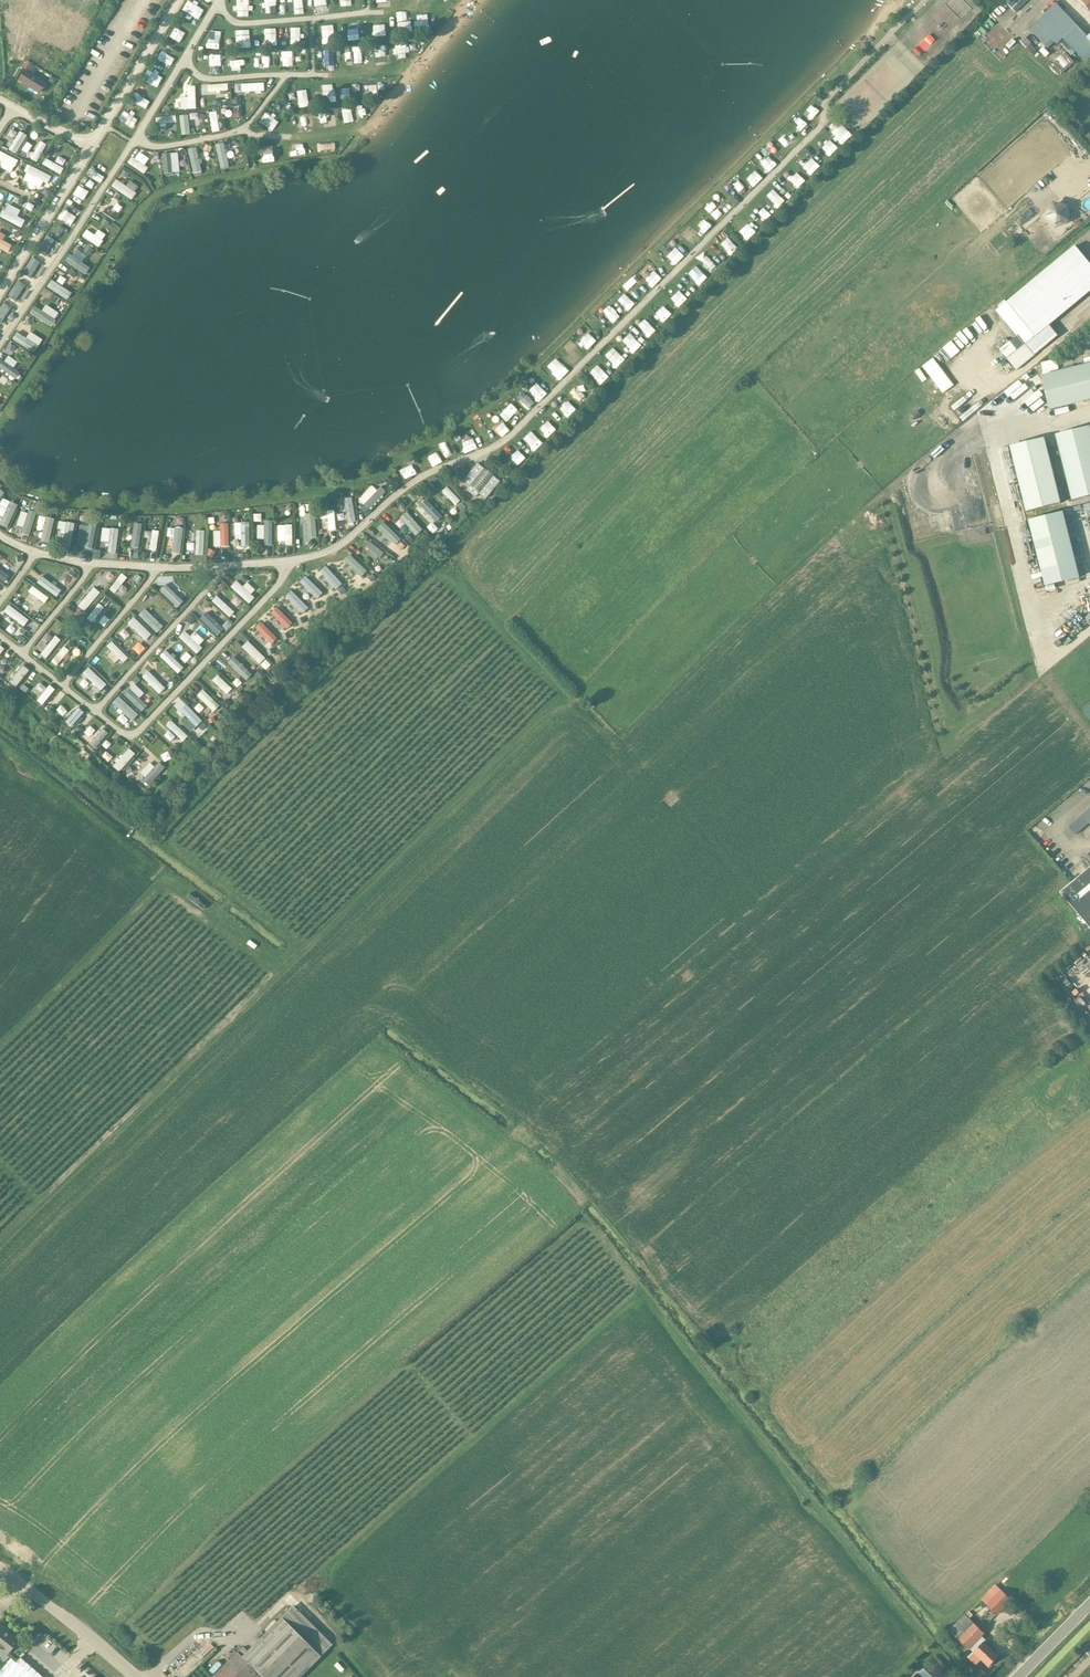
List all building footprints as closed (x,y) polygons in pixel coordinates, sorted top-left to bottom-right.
[(253,16),(254,0),(239,0),(238,15),(253,16)] [(275,0),(262,0),(262,15),(276,15),(275,0)] [(1004,1),(1015,12),(1028,0),(1005,0),(1004,1)] [(1089,11),(1089,0),(1079,0),(1089,11)] [(18,14),(18,4),(0,4),(0,15),(18,14)] [(1088,36),(1057,4),(1037,23),(1056,42),(1058,44),(1063,39),(1089,65),(1089,64),(1089,34),(1088,36)] [(181,15),(192,20),(196,9),(186,5),(181,15)] [(432,14),(421,14),(422,25),(433,24),(432,14)] [(26,15),(24,27),(34,29),(36,17),(26,15)] [(398,29),(410,27),(408,17),(396,19),(398,29)] [(362,22),(349,24),(352,41),(364,39),(362,22)] [(1056,42),(1037,23),(1030,29),(1049,49),(1056,42)] [(2,40),(10,39),(10,25),(2,25),(2,40)] [(322,43),(333,43),(333,27),(322,27),(322,43)] [(236,29),(236,48),(250,47),(250,29),(236,29)] [(303,30),(288,30),(289,44),(303,44),(303,30)] [(221,49),(221,31),(208,31),(209,50),(221,49)] [(46,51),(49,42),(32,37),(29,45),(46,51)] [(1026,38),(1021,42),(1026,48),(1031,43),(1026,38)] [(401,51),(407,53),(410,45),(404,43),(401,51)] [(381,45),(372,46),(373,58),(383,56),(381,45)] [(62,70),(68,56),(62,54),(57,68),(62,70)] [(34,58),(32,62),(43,68),(45,63),(34,58)] [(24,72),(20,79),(41,92),(46,85),(24,72)] [(264,82),(241,83),(241,92),(264,92),(264,82)] [(207,84),(208,94),(229,94),(229,83),(207,84)] [(179,109),(196,109),(195,85),(187,85),(187,96),(179,97),(179,109)] [(299,107),(309,107),(309,89),(299,89),(299,107)] [(1062,112),(1066,111),(1069,108),(1068,104),(1064,101),(1060,101),(1057,105),(1058,109),(1062,112)] [(216,110),(208,112),(212,132),(220,131),(216,110)] [(269,128),(275,118),(265,112),(260,122),(269,128)] [(122,113),(118,122),(129,127),(133,118),(122,113)] [(158,132),(177,127),(174,114),(155,119),(158,132)] [(182,133),(190,133),(189,127),(196,127),(195,115),(181,115),(182,133)] [(835,135),(843,143),(851,135),(843,126),(835,135)] [(6,144),(18,150),(25,135),(13,129),(6,144)] [(106,160),(116,137),(109,134),(99,157),(106,160)] [(37,162),(46,143),(39,140),(31,159),(37,162)] [(26,153),(32,145),(27,142),(21,150),(26,153)] [(214,144),(220,169),(230,167),(224,142),(214,144)] [(825,144),(818,152),(826,159),(833,151),(825,144)] [(188,149),(193,174),(202,172),(197,147),(188,149)] [(136,150),(127,163),(144,174),(153,162),(136,150)] [(2,161),(0,167),(0,168),(12,173),(18,158),(0,151),(0,160),(2,161)] [(162,153),(163,173),(179,172),(178,152),(162,153)] [(765,172),(775,168),(770,156),(760,160),(765,172)] [(812,157),(802,166),(811,174),(820,165),(812,157)] [(45,158),(42,164),(61,174),(64,168),(45,158)] [(84,175),(96,181),(104,167),(93,161),(84,175)] [(30,165),(22,181),(44,191),(51,176),(30,165)] [(746,178),(754,186),(764,177),(756,168),(746,178)] [(798,188),(805,180),(797,172),(789,180),(798,188)] [(131,200),(140,187),(129,180),(126,185),(116,178),(111,186),(131,200)] [(86,197),(89,192),(79,185),(76,190),(86,197)] [(70,213),(82,199),(75,193),(63,207),(70,213)] [(9,204),(2,217),(21,228),(25,220),(17,216),(20,210),(9,204)] [(1054,205),(1047,216),(1056,226),(1068,221),(1067,208),(1066,207),(1054,205)] [(111,210),(108,216),(115,220),(118,215),(111,210)] [(739,229),(746,237),(756,229),(749,221),(739,229)] [(106,235),(98,229),(94,234),(86,228),(81,235),(97,247),(106,235)] [(691,231),(683,235),(688,244),(696,240),(691,231)] [(729,238),(719,248),(728,257),(738,247),(729,238)] [(7,253),(12,246),(0,239),(0,249),(7,253)] [(1011,305),(999,315),(1022,341),(1033,332),(1036,335),(1027,343),(1026,343),(1007,358),(1017,370),(1059,335),(1049,325),(1089,291),(1089,263),(1076,246),(1008,302),(1011,305)] [(653,286),(661,277),(647,265),(639,274),(653,286)] [(51,279),(47,286),(67,300),(72,293),(51,279)] [(671,297),(679,307),(688,299),(680,290),(671,297)] [(29,314),(51,325),(59,311),(45,304),(42,309),(34,305),(29,314)] [(665,322),(672,313),(663,305),(655,314),(665,322)] [(613,312),(604,318),(610,327),(619,321),(613,312)] [(639,327),(648,337),(656,330),(647,320),(639,327)] [(30,331),(26,337),(16,332),(12,339),(34,352),(43,339),(30,331)] [(590,331),(584,335),(589,343),(595,338),(590,331)] [(632,352),(642,343),(632,334),(623,344),(632,352)] [(0,359),(0,368),(15,380),(20,372),(14,368),(18,364),(8,356),(4,361),(0,359)] [(1048,360),(1049,371),(1060,370),(1058,359),(1048,360)] [(549,371),(559,381),(568,371),(558,362),(549,371)] [(589,371),(602,383),(610,375),(598,363),(589,371)] [(1051,409),(1089,400),(1089,364),(1043,375),(1051,409)] [(528,391),(537,401),(547,392),(538,382),(528,391)] [(503,424),(495,429),(498,434),(507,429),(503,424)] [(1057,434),(1072,499),(1089,495),(1089,426),(1057,434)] [(535,448),(542,441),(532,431),(525,437),(535,448)] [(464,452),(476,448),(473,438),(461,442),(464,452)] [(1012,446),(1027,511),(1059,503),(1044,438),(1012,446)] [(519,450),(509,459),(517,467),(527,458),(519,450)] [(417,457),(407,462),(411,471),(421,466),(417,457)] [(500,481),(477,463),(463,481),(469,486),(466,490),(475,498),(478,494),(485,499),(500,481)] [(373,483),(358,498),(369,509),(384,493),(373,483)] [(455,505),(461,500),(447,486),(442,491),(455,505)] [(415,488),(410,494),(418,500),(423,494),(415,488)] [(18,505),(3,497),(0,503),(0,507),(2,508),(0,512),(0,525),(7,528),(18,505)] [(353,497),(344,498),(346,522),(355,521),(353,497)] [(437,523),(444,514),(424,499),(417,508),(437,523)] [(328,530),(336,530),(335,509),(327,510),(328,530)] [(20,510),(17,526),(23,527),(21,534),(31,536),(35,513),(20,510)] [(398,517),(416,536),(423,529),(405,510),(398,517)] [(1030,520),(1046,585),(1078,577),(1062,512),(1030,520)] [(315,513),(304,513),(305,546),(317,546),(315,513)] [(49,542),(54,519),(46,516),(40,540),(49,542)] [(60,520),(56,532),(64,534),(61,546),(69,548),(75,524),(60,520)] [(257,544),(272,544),(272,520),(264,520),(264,524),(257,524),(257,544)] [(249,521),(234,522),(234,535),(240,535),(240,546),(250,545),(249,521)] [(134,548),(134,556),(138,556),(142,523),(133,522),(130,548),(134,548)] [(214,547),(229,546),(228,523),(219,523),(220,531),(214,531),(214,547)] [(292,524),(277,525),(277,541),(285,541),(285,545),(293,545),(292,524)] [(395,544),(400,538),(386,525),(380,531),(395,544)] [(88,527),(84,548),(92,550),(96,529),(88,527)] [(181,553),(182,527),(173,527),(172,553),(181,553)] [(102,528),(101,542),(108,542),(108,552),(117,553),(118,528),(102,528)] [(144,537),(150,537),(149,549),(157,550),(158,530),(145,529),(144,537)] [(194,530),(194,554),(204,554),(204,530),(194,530)] [(377,559),(383,553),(370,540),(364,546),(377,559)] [(395,546),(401,551),(406,545),(400,540),(395,546)] [(345,562),(361,577),(367,570),(351,556),(345,562)] [(337,589),(343,583),(324,566),(318,572),(337,589)] [(71,568),(64,578),(72,584),(79,574),(71,568)] [(10,576),(0,569),(0,580),(4,583),(10,576)] [(115,594),(127,577),(121,572),(109,589),(115,594)] [(55,598),(61,591),(43,575),(37,581),(55,598)] [(316,599),(322,594),(306,576),(300,581),(316,599)] [(248,603),(258,592),(250,584),(245,589),(236,580),(230,586),(248,603)] [(159,592),(173,604),(182,593),(169,581),(159,592)] [(27,592),(44,604),(48,597),(32,585),(27,592)] [(86,612),(100,592),(92,587),(78,606),(86,612)] [(290,591),(284,597),(303,613),(309,606),(290,591)] [(229,617),(234,612),(216,595),(211,601),(229,617)] [(22,628),(29,621),(9,603),(3,610),(22,628)] [(86,618),(92,623),(104,608),(98,603),(86,618)] [(269,613),(285,630),(293,623),(276,606),(269,613)] [(159,614),(153,619),(145,609),(139,615),(155,633),(167,623),(159,614)] [(215,633),(220,627),(203,612),(198,618),(215,633)] [(144,641),(151,635),(134,616),(127,622),(144,641)] [(254,629),(271,645),(278,638),(260,621),(254,629)] [(20,625),(16,629),(10,624),(6,629),(19,641),(27,632),(20,625)] [(123,628),(118,633),(124,639),(129,633),(123,628)] [(184,630),(178,637),(196,654),(202,647),(184,630)] [(53,634),(40,655),(47,659),(60,639),(53,634)] [(263,669),(270,662),(247,640),(241,647),(263,669)] [(55,666),(66,655),(72,660),(81,650),(71,641),(65,647),(64,646),(50,661),(55,666)] [(123,664),(128,658),(112,642),(102,652),(112,663),(117,658),(123,664)] [(166,649),(159,656),(177,674),(184,668),(166,649)] [(241,651),(237,656),(244,660),(247,655),(241,651)] [(186,652),(181,658),(185,663),(191,656),(186,652)] [(240,678),(248,670),(233,656),(225,665),(240,678)] [(23,665),(10,681),(17,687),(30,671),(23,665)] [(101,691),(107,685),(87,667),(82,673),(101,691)] [(141,677),(159,694),(165,688),(147,671),(141,677)] [(218,674),(212,680),(227,695),(233,689),(218,674)] [(139,698),(144,693),(133,683),(123,695),(141,712),(146,706),(139,698)] [(45,690),(43,689),(35,700),(43,705),(55,689),(49,684),(45,690)] [(214,712),(220,705),(202,689),(196,695),(214,712)] [(119,698),(113,704),(128,718),(134,712),(119,698)] [(197,727),(204,721),(186,704),(179,710),(197,727)] [(61,705),(56,710),(63,717),(68,712),(61,705)] [(79,707),(65,720),(71,726),(85,713),(79,707)] [(137,725),(142,718),(135,712),(129,718),(137,725)] [(183,742),(188,736),(170,720),(165,725),(183,742)] [(87,742),(94,749),(109,733),(102,726),(87,742)] [(129,748),(112,765),(119,772),(136,754),(129,748)] [(168,751),(161,755),(165,762),(172,758),(168,751)] [(165,768),(158,762),(154,766),(149,762),(138,774),(149,785),(165,768)] [(1060,893),(1089,928),(1089,868),(1060,893)] [(996,1585),(987,1595),(983,1599),(997,1614),(1011,1600),(996,1585)] [(247,1651),(243,1647),(238,1652),(237,1652),(236,1652),(232,1649),(227,1655),(230,1658),(212,1676),(300,1676),(321,1656),(333,1644),(293,1605),(281,1617),(247,1651)] [(999,1656),(985,1642),(987,1641),(982,1636),(985,1633),(969,1618),(973,1615),(969,1611),(966,1615),(965,1614),(955,1624),(958,1627),(952,1633),(969,1650),(970,1649),(974,1653),(970,1657),(977,1664),(982,1659),(989,1666),(999,1656)] [(4,1663),(9,1657),(7,1654),(18,1639),(6,1629),(6,1628),(0,1623),(0,1659),(4,1663)] [(20,1657),(16,1662),(11,1657),(0,1670),(0,1676),(43,1676),(20,1657)] [(329,1664),(337,1675),(346,1668),(338,1657),(329,1664)]
